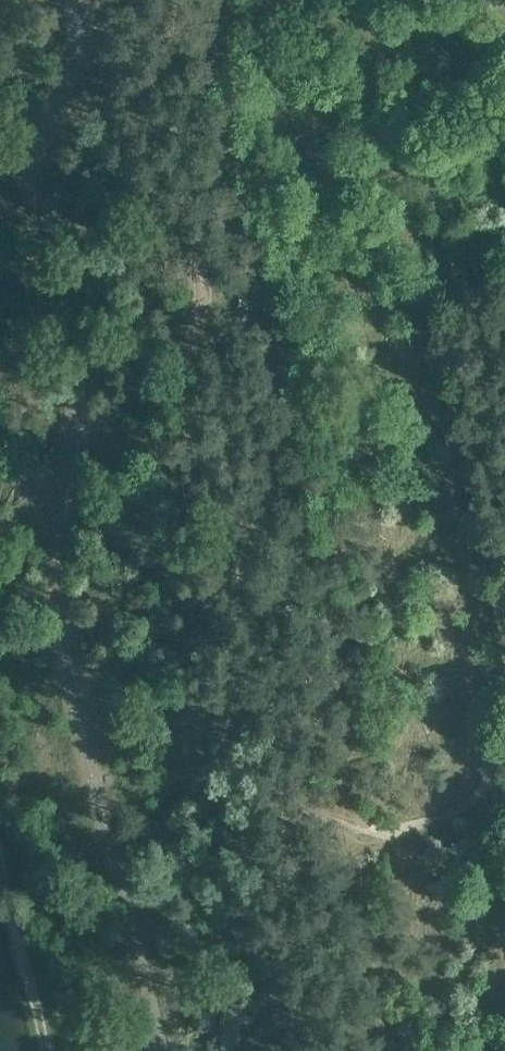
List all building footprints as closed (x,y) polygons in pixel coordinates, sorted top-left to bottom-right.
[(487,11),(493,0),(468,0),(487,11)]
